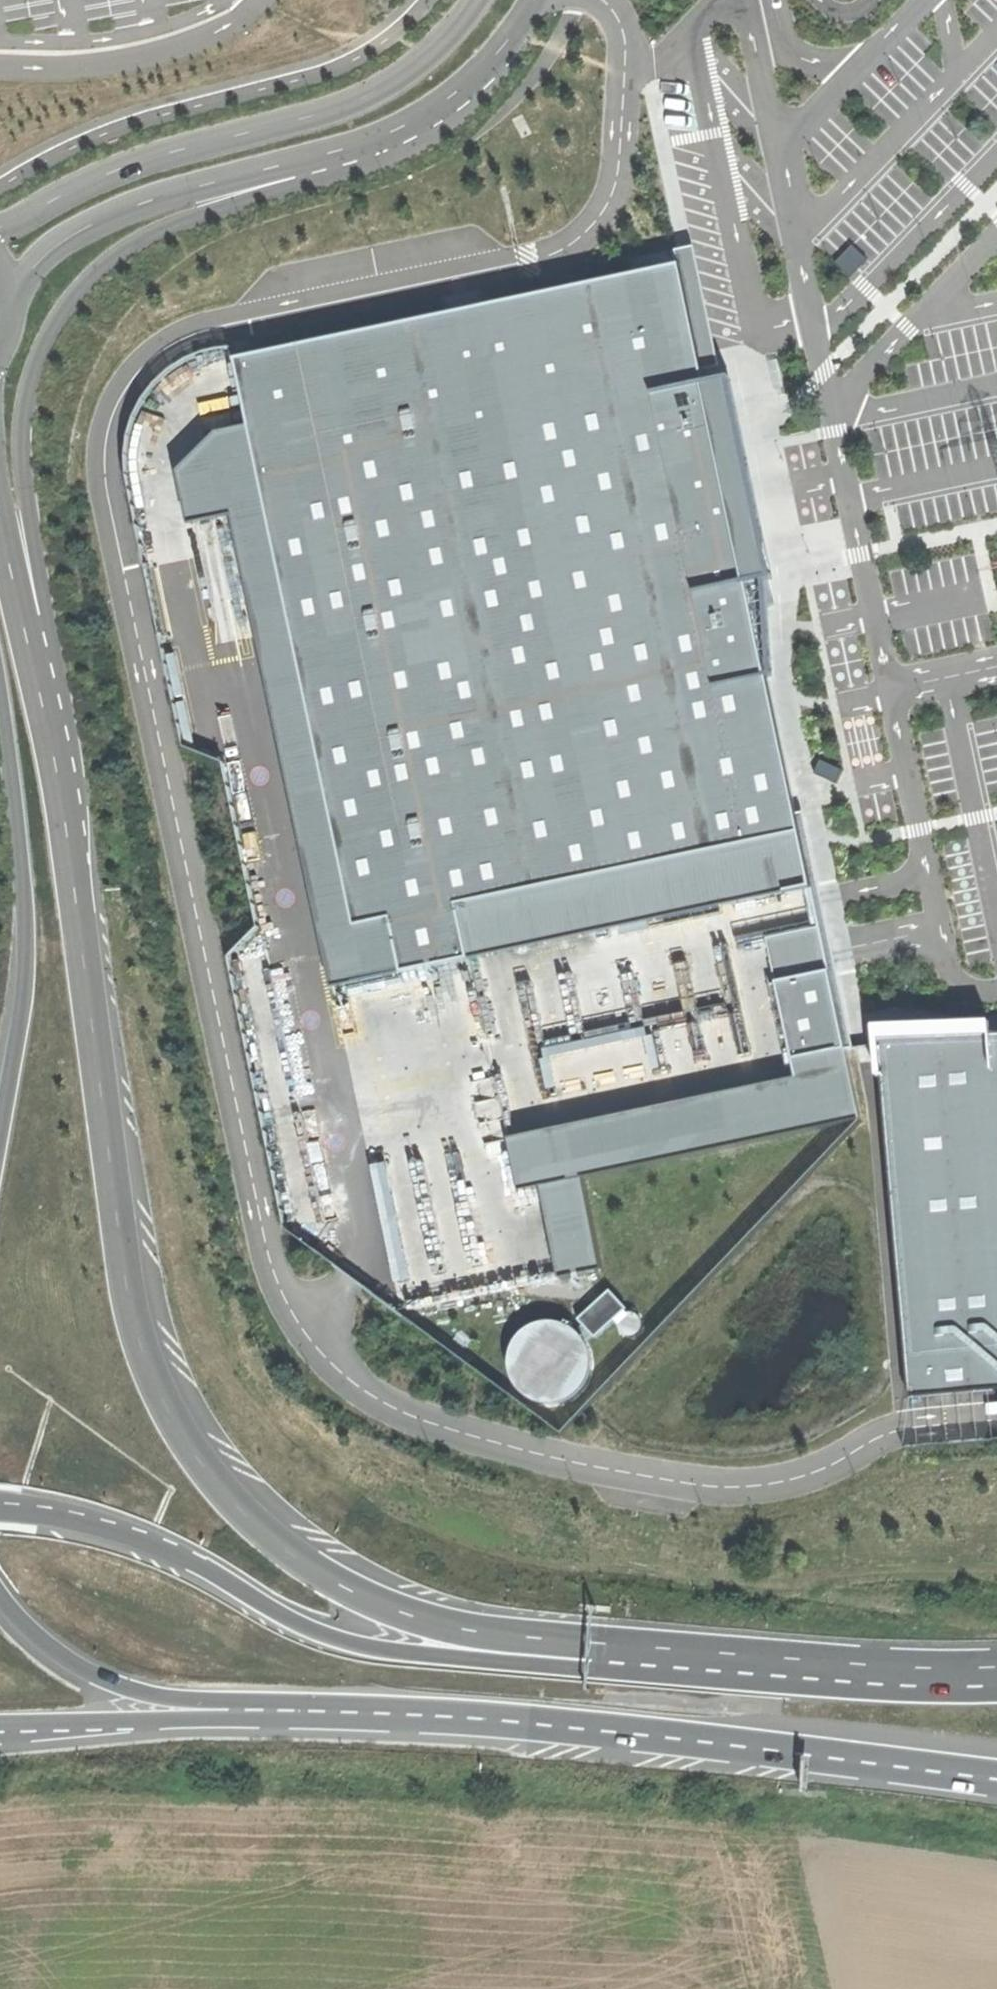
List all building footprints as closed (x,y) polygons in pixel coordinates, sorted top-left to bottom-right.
[(680,263),(702,369),(718,366),(715,350),(711,333),(689,240),(675,248),(677,263),(680,263)] [(702,369),(680,263),(677,263),(234,359),(248,426),(357,946),(393,939),(400,974),(469,959),(459,906),(799,834),(795,813),(766,676),(753,607),(760,605),(768,603),(772,602),(741,482),(732,482),(725,482),(705,383),(702,369)] [(741,482),(772,602),(772,575),(730,378),(705,383),(725,482),(732,482),(741,482)] [(400,974),(393,939),(357,946),(248,426),(216,432),(176,472),(187,525),(231,516),(331,989),(400,974)] [(753,607),(766,676),(772,671),(768,603),(760,605),(753,607)] [(828,970),(845,1050),(853,1048),(831,950),(820,897),(818,888),(802,811),(795,813),(799,834),(811,888),(819,926),(828,970)] [(459,906),(469,959),(811,888),(799,834),(459,906)] [(819,926),(766,937),(775,982),(828,970),(819,926)] [(845,1050),(828,970),(775,982),(792,1060),(845,1050)] [(879,1079),(881,1079),(877,1038),(992,1034),(991,1023),(874,1027),(876,1045),(879,1079)] [(910,1399),(996,1391),(996,1034),(992,1034),(877,1038),(881,1079),(910,1399)] [(583,1178),(859,1120),(845,1050),(792,1060),(795,1077),(507,1139),(518,1192),(541,1187),(583,1178)] [(583,1178),(541,1187),(558,1280),(601,1270),(583,1178)] [(608,1290),(577,1321),(594,1338),(625,1308),(608,1290)] [(637,1314),(628,1311),(621,1314),(617,1320),(617,1327),(620,1333),(627,1336),(634,1335),(639,1330),(641,1323),(637,1314)] [(562,1324),(546,1322),(534,1325),(524,1330),(515,1339),(510,1350),(508,1362),(509,1374),(514,1385),(522,1393),(532,1400),(543,1403),(555,1403),(566,1400),(576,1393),(584,1384),(589,1372),(590,1360),(586,1345),(576,1332),(562,1324)]
